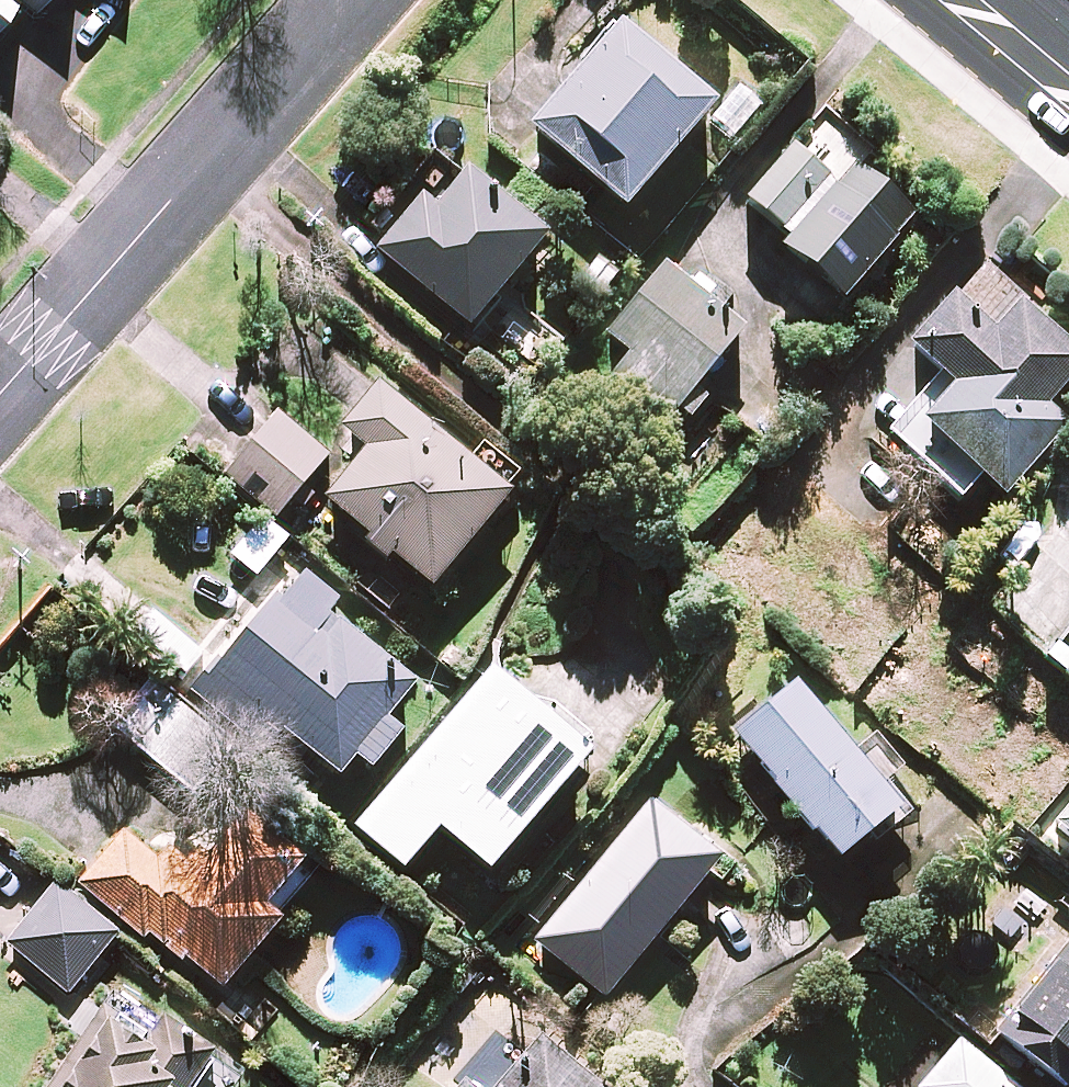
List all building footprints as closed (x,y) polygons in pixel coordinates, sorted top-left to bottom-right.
[(31,9),(45,21),(63,0),(0,0),(0,44),(31,9)] [(720,109),(625,27),(535,131),(630,213),(720,109)] [(838,182),(798,147),(750,200),(794,239),(786,247),(848,302),(923,218),(858,160),(838,182)] [(550,244),(478,181),(436,189),(382,251),(474,331),(550,244)] [(746,336),(668,268),(610,336),(635,357),(616,379),(668,425),(681,410),(694,421),(708,405),(696,395),(746,336)] [(987,271),(917,352),(958,388),(928,423),(916,413),(894,439),(963,497),(982,475),(1007,496),(1068,425),(1048,408),(1068,384),(1068,340),(987,271)] [(516,495),(383,387),(347,432),(373,453),(331,504),(437,591),(516,495)] [(331,459),(279,416),(234,469),(286,513),(331,459)] [(291,544),(271,525),(237,558),(256,578),(291,544)] [(418,691),(297,587),(221,675),(343,780),(361,760),(376,772),(407,737),(390,723),(418,691)] [(595,758),(498,673),(360,829),(408,871),(445,830),(493,873),(595,758)] [(212,734),(158,683),(117,726),(171,777),(212,734)] [(904,813),(803,686),(740,737),(842,863),(904,813)] [(723,863),(653,805),(538,942),(608,1001),(723,863)] [(1058,823),(1068,833),(1068,810),(1058,823)] [(162,862),(126,834),(83,889),(149,941),(153,935),(229,993),(280,927),(175,845),(162,862)] [(121,935),(59,885),(9,946),(71,996),(121,935)] [(1001,1037),(1067,1086),(1068,1086),(1068,948),(1001,1037)] [(104,1011),(54,1086),(201,1086),(218,1062),(167,1029),(156,1046),(104,1011)] [(544,1039),(503,1086),(601,1086),(544,1039)] [(961,1043),(925,1086),(1014,1086),(961,1043)]
